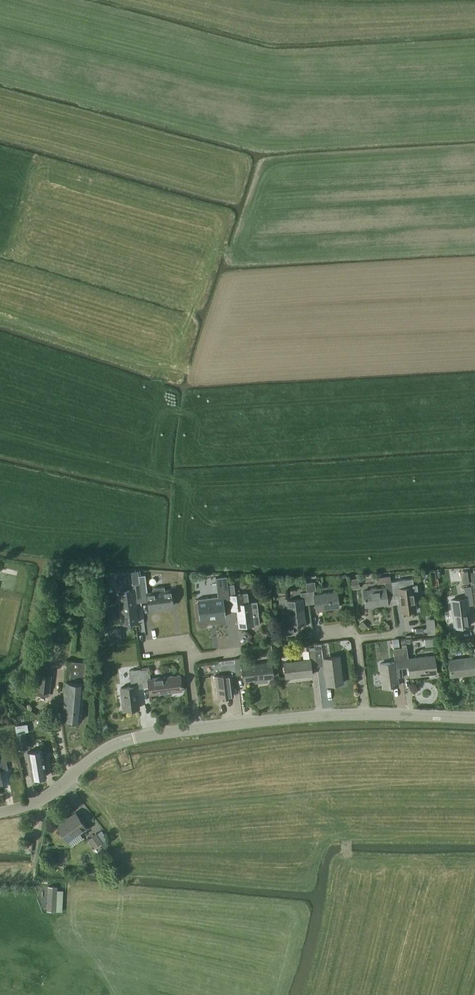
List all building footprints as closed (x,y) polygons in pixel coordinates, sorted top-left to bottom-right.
[(228,585),(227,585),(226,576),(215,577),(217,596),(197,598),(196,598),(199,619),(225,616),(224,610),(230,609),(228,585)] [(385,588),(363,590),(365,606),(387,604),(387,605),(394,604),(393,595),(391,581),(390,576),(376,578),(377,583),(385,583),(385,588)] [(360,588),(358,578),(350,579),(352,589),(360,588)] [(397,581),(391,581),(393,595),(398,594),(399,604),(400,612),(416,610),(414,592),(418,592),(417,584),(413,585),(412,578),(397,580),(397,581)] [(314,581),(306,582),(307,591),(314,590),(315,590),(314,581)] [(145,582),(139,583),(141,602),(147,601),(148,608),(173,605),(171,590),(165,591),(164,586),(152,588),(153,592),(147,593),(146,589),(145,582)] [(134,588),(118,590),(120,600),(123,624),(138,622),(136,602),(141,602),(139,583),(133,583),(134,588)] [(239,627),(254,625),(259,625),(256,602),(248,603),(247,593),(235,595),(233,584),(228,585),(230,609),(236,609),(239,627)] [(470,625),(467,605),(473,604),(471,586),(464,587),(466,598),(451,600),(455,627),(470,625)] [(314,590),(307,591),(309,604),(315,603),(316,610),(339,607),(337,592),(314,595),(314,590)] [(288,611),(282,612),(285,634),(294,633),(293,625),(305,623),(303,604),(309,604),(307,591),(301,592),(301,599),(287,600),(288,611)] [(362,621),(358,625),(363,630),(368,626),(362,621)] [(412,626),(412,635),(424,633),(423,625),(412,626)] [(120,628),(108,629),(109,641),(121,639),(120,628)] [(397,686),(395,668),(402,668),(400,647),(393,648),(394,662),(380,664),(383,688),(397,686)] [(434,655),(408,658),(406,647),(400,647),(402,668),(409,667),(410,677),(436,674),(434,655)] [(339,656),(323,658),(322,649),(315,650),(317,666),(323,665),(326,685),(343,683),(339,656)] [(312,675),(311,667),(317,666),(315,650),(308,651),(309,659),(284,662),(286,678),(312,675)] [(474,666),(474,652),(473,652),(473,657),(449,660),(451,677),(474,673),(474,668),(474,666)] [(267,681),(267,678),(273,677),(271,662),(241,665),(241,663),(243,663),(243,657),(235,658),(235,663),(237,675),(242,674),(243,680),(259,679),(259,682),(267,681)] [(81,720),(84,683),(86,663),(67,661),(62,718),(81,720)] [(233,696),(231,676),(237,675),(235,663),(229,663),(220,664),(220,670),(229,669),(230,673),(214,675),(217,698),(233,696)] [(140,669),(142,687),(148,687),(149,694),(164,693),(164,694),(166,696),(171,695),(172,693),(172,692),(182,690),(180,675),(150,679),(149,667),(143,667),(143,669),(140,670),(140,669)] [(139,708),(136,688),(142,687),(140,669),(129,670),(131,686),(121,688),(123,710),(139,708)] [(39,674),(37,690),(49,692),(51,676),(39,674)] [(27,749),(24,731),(16,733),(19,750),(27,749)] [(41,749),(27,751),(32,779),(46,776),(41,749)] [(86,828),(75,812),(57,825),(71,846),(83,838),(79,832),(86,828)] [(88,839),(94,848),(103,841),(96,832),(88,839)] [(48,886),(47,910),(62,911),(63,890),(57,890),(57,886),(48,886)]
